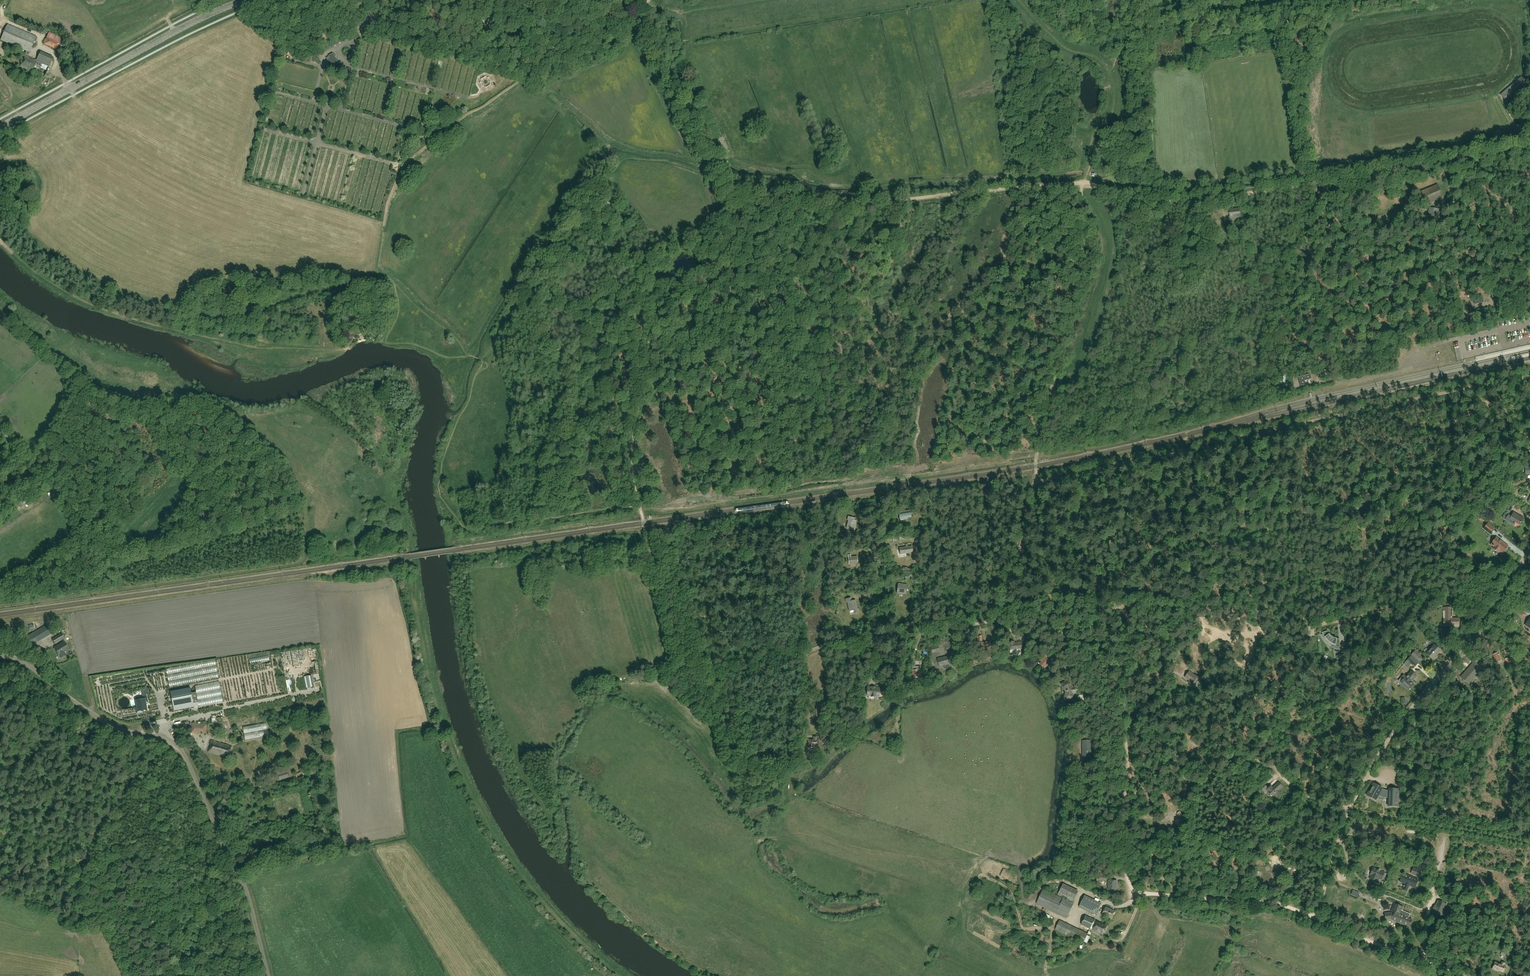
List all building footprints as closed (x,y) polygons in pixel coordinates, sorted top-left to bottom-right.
[(36,37),(7,24),(1,40),(29,52),(36,37)] [(43,42),(45,42),(44,44),(57,50),(62,38),(49,32),(46,39),(45,38),(43,42)] [(40,52),(36,61),(25,56),(20,67),(44,78),(53,58),(40,52)] [(339,63),(333,53),(328,56),(330,59),(327,60),(329,65),(332,63),(334,65),(339,63)] [(1421,192),(1426,204),(1442,198),(1437,186),(1421,192)] [(1240,216),(1239,208),(1229,210),(1230,218),(1240,216)] [(1441,209),(1429,208),(1427,225),(1437,226),(1438,217),(1440,218),(1441,209)] [(1491,294),(1493,301),(1502,299),(1501,292),(1491,294)] [(1482,296),(1473,298),(1474,305),(1483,303),(1482,296)] [(1298,377),(1301,386),(1306,385),(1305,381),(1312,379),(1310,374),(1298,377)] [(1508,504),(1504,510),(1509,513),(1513,507),(1508,504)] [(899,512),(900,520),(903,520),(903,518),(911,517),(910,510),(899,512)] [(1514,525),(1515,522),(1519,525),(1524,518),(1514,512),(1511,516),(1507,513),(1503,519),(1514,525)] [(847,520),(847,521),(848,521),(847,528),(855,530),(856,526),(855,525),(856,521),(857,521),(858,518),(848,517),(847,520)] [(1484,529),(1491,534),(1495,529),(1488,524),(1484,529)] [(1495,548),(1494,549),(1498,553),(1500,551),(1503,553),(1508,546),(1505,543),(1504,544),(1502,542),(1497,537),(1491,544),(1495,548)] [(905,547),(899,548),(900,554),(913,552),(912,546),(908,547),(907,544),(905,545),(905,547)] [(851,557),(851,555),(848,555),(849,564),(858,563),(857,557),(851,557)] [(897,593),(906,594),(907,585),(898,584),(897,593)] [(846,599),(847,602),(848,602),(850,611),(854,610),(855,614),(859,613),(859,609),(857,609),(856,600),(852,601),(851,598),(846,599)] [(1444,607),(1444,612),(1445,612),(1445,625),(1448,625),(1448,624),(1451,624),(1451,626),(1459,626),(1459,618),(1451,618),(1451,607),(1444,607)] [(44,626),(41,628),(47,637),(52,634),(52,635),(57,632),(52,623),(45,628),(44,626)] [(1329,634),(1328,633),(1327,631),(1322,633),(1322,634),(1323,637),(1324,638),(1326,641),(1328,643),(1331,644),(1334,646),(1337,647),(1340,647),(1339,639),(1337,639),(1335,639),(1334,638),(1332,637),(1330,636),(1329,634)] [(62,633),(52,639),(55,644),(65,638),(62,633)] [(59,656),(59,655),(61,658),(66,655),(64,652),(69,650),(64,642),(54,648),(59,656)] [(1021,652),(1023,651),(1023,649),(1022,642),(1014,643),(1013,642),(1009,642),(1010,650),(1010,654),(1021,653),(1021,652)] [(1435,645),(1426,653),(1433,659),(1441,651),(1435,645)] [(1418,661),(1422,657),(1415,651),(1411,655),(1418,661)] [(1497,653),(1493,655),(1495,659),(1494,659),(1495,663),(1502,661),(1499,654),(1498,655),(1497,653)] [(1050,659),(1048,656),(1046,655),(1043,658),(1040,661),(1042,662),(1040,664),(1044,668),(1050,661),(1049,660),(1050,659)] [(951,656),(938,659),(940,667),(943,666),(944,667),(945,668),(946,669),(947,669),(948,668),(949,667),(950,666),(949,664),(953,663),(951,656)] [(1415,667),(1418,663),(1411,656),(1404,664),(1408,667),(1411,664),(1415,667)] [(1475,662),(1461,677),(1467,683),(1472,678),(1473,679),(1476,675),(1480,678),(1485,672),(1475,662)] [(911,665),(912,678),(919,678),(918,674),(921,674),(920,667),(914,667),(914,665),(911,665)] [(1194,674),(1194,675),(1190,671),(1186,677),(1190,680),(1188,683),(1195,687),(1196,686),(1198,688),(1201,682),(1199,681),(1201,679),(1194,674)] [(1411,671),(1406,677),(1404,675),(1398,681),(1409,690),(1414,684),(1411,681),(1416,675),(1411,671)] [(1072,688),(1069,682),(1063,685),(1066,691),(1066,692),(1065,699),(1072,700),(1073,693),(1075,693),(1075,692),(1075,691),(1074,689),(1074,688),(1074,687),(1072,688)] [(191,688),(171,692),(174,707),(194,703),(191,688)] [(879,689),(868,688),(867,695),(871,695),(871,696),(874,697),(875,695),(879,696),(879,689)] [(146,697),(136,699),(136,701),(137,708),(136,708),(137,714),(143,712),(142,711),(147,710),(145,703),(147,703),(146,697)] [(703,720),(706,716),(700,711),(697,715),(703,720)] [(191,731),(206,733),(207,725),(192,723),(191,731)] [(267,723),(243,727),(245,740),(269,736),(267,723)] [(817,740),(817,736),(814,736),(814,740),(809,740),(809,747),(813,747),(813,746),(817,746),(817,740)] [(228,758),(231,746),(212,740),(208,752),(228,758)] [(1083,741),(1082,756),(1091,756),(1091,741),(1083,741)] [(278,773),(280,780),(289,777),(287,770),(278,773)] [(1268,792),(1272,796),(1276,793),(1279,796),(1281,793),(1279,790),(1283,787),(1279,782),(1273,788),(1271,786),(1267,790),(1268,792)] [(1387,791),(1384,790),(1382,789),(1382,788),(1373,783),(1368,793),(1372,795),(1371,797),(1376,800),(1379,795),(1381,796),(1385,797),(1389,797),(1388,802),(1391,802),(1391,806),(1398,806),(1399,789),(1389,789),(1389,791),(1387,791)] [(1387,873),(1385,872),(1373,867),(1370,875),(1371,875),(1370,879),(1377,882),(1378,878),(1382,879),(1382,878),(1384,879),(1387,873)] [(1408,878),(1407,878),(1402,876),(1400,881),(1405,883),(1403,889),(1406,891),(1409,885),(1415,887),(1417,882),(1416,882),(1417,879),(1409,876),(1408,878)] [(1289,878),(1286,890),(1292,891),(1294,880),(1289,878)] [(1108,890),(1116,890),(1117,880),(1109,880),(1108,890)] [(1058,895),(1074,902),(1078,893),(1062,886),(1058,895)] [(1036,904),(1067,918),(1074,904),(1043,889),(1036,904)] [(1101,904),(1085,896),(1079,907),(1096,915),(1101,904)] [(1446,904),(1438,900),(1431,915),(1440,919),(1446,904)] [(1394,913),(1393,914),(1391,913),(1385,914),(1386,920),(1390,920),(1390,919),(1409,927),(1412,920),(1408,918),(1410,914),(1401,910),(1403,907),(1395,903),(1391,912),(1394,913)] [(1115,911),(1106,907),(1103,914),(1112,918),(1115,911)] [(1081,925),(1090,929),(1094,920),(1086,916),(1081,925)] [(1088,934),(1060,921),(1056,929),(1084,943),(1088,934)] [(1106,926),(1097,922),(1093,930),(1103,934),(1106,926)] [(1495,962),(1492,969),(1496,970),(1503,972),(1505,966),(1504,966),(1505,963),(1502,962),(1501,965),(1495,962)]
